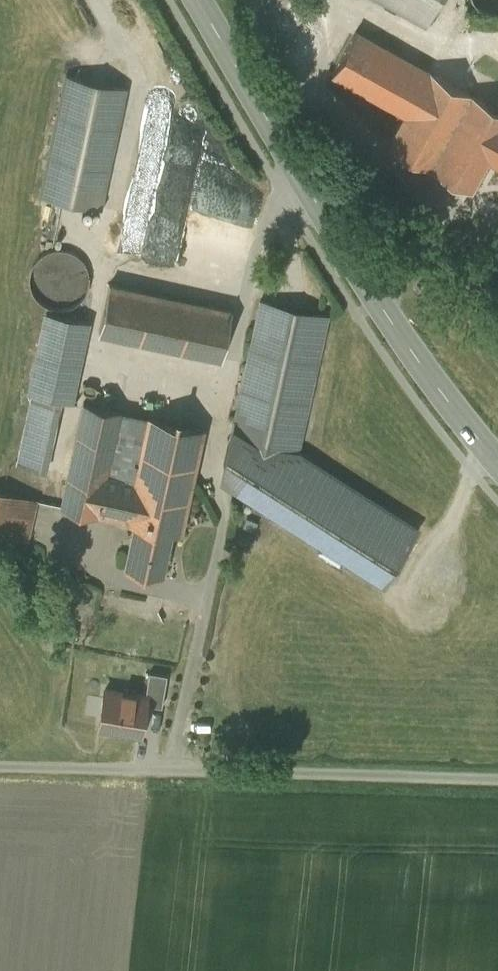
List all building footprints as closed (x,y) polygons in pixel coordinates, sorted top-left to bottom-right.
[(425,24),(438,0),(383,0),(425,24)] [(477,5),(485,10),(494,11),(497,10),(497,0),(474,0),(477,5)] [(429,70),(356,30),(332,72),(405,113),(429,70)] [(429,70),(405,113),(388,144),(472,190),(489,158),(497,142),(497,108),(429,70)] [(125,87),(66,74),(41,195),(100,207),(125,87)] [(489,158),(497,163),(497,142),(489,158)] [(425,216),(369,185),(359,203),(415,234),(425,216)] [(63,247),(52,248),(41,252),(33,260),(29,271),(29,282),(34,292),(42,300),(53,304),(64,304),(75,300),(83,292),(88,281),(87,270),(83,260),(74,252),(63,247)] [(231,309),(109,283),(99,332),(221,358),(231,309)] [(328,315),(260,300),(230,438),(298,452),(328,315)] [(87,322),(46,313),(29,391),(33,392),(61,398),(70,400),(87,322)] [(61,398),(33,392),(17,463),(45,469),(61,398)] [(83,402),(61,505),(111,516),(111,515),(108,473),(120,411),(120,409),(83,402)] [(148,417),(120,411),(108,473),(111,515),(126,518),(125,519),(135,522),(170,529),(180,532),(203,428),(148,415),(148,417)] [(418,528),(298,452),(230,438),(221,476),(257,499),(385,580),(418,528)] [(7,492),(0,524),(0,532),(24,537),(32,498),(7,492)] [(170,529),(135,522),(126,565),(161,572),(163,564),(165,555),(164,555),(170,529)] [(146,695),(145,703),(162,706),(167,674),(149,671),(145,694),(146,695)] [(145,694),(105,688),(99,726),(140,733),(145,703),(146,695),(145,694)]
